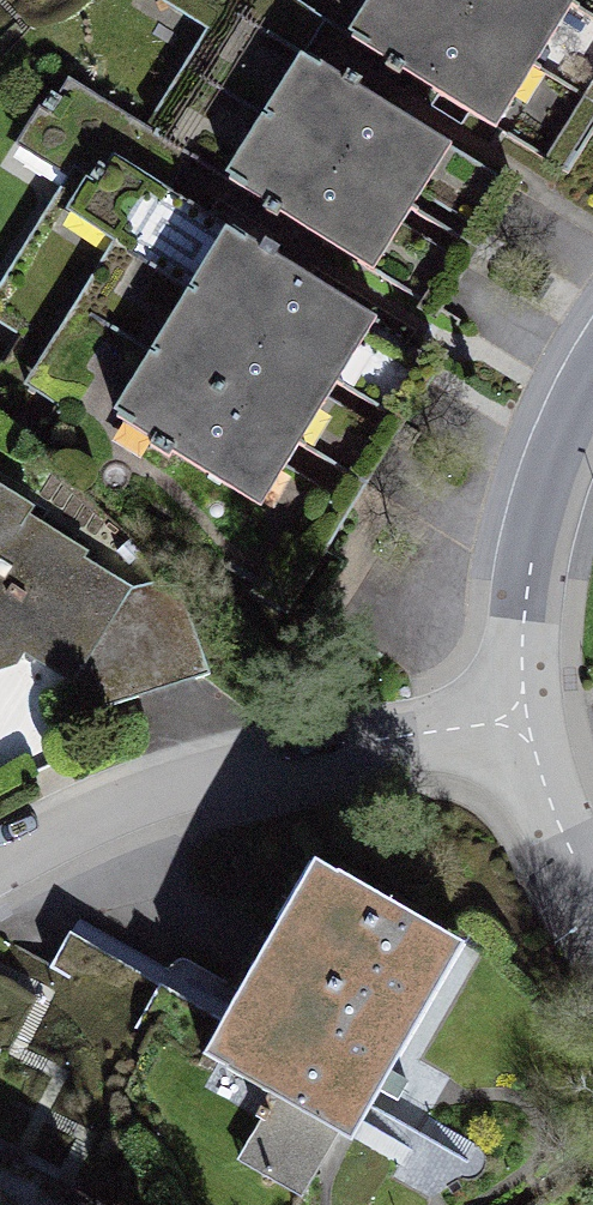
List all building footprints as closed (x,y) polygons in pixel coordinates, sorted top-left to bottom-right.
[(347,39),(503,126),(573,0),(369,0),(347,39)] [(450,147),(297,58),(228,176),(381,265),(450,147)] [(372,322),(217,230),(106,416),(261,508),(372,322)] [(69,397),(105,417),(157,325),(121,305),(69,397)] [(25,666),(80,695),(117,636),(80,531),(0,489),(0,676),(25,666)] [(469,946),(312,855),(197,1054),(355,1144),(469,946)] [(166,965),(160,998),(209,1007),(215,974),(166,965)]
